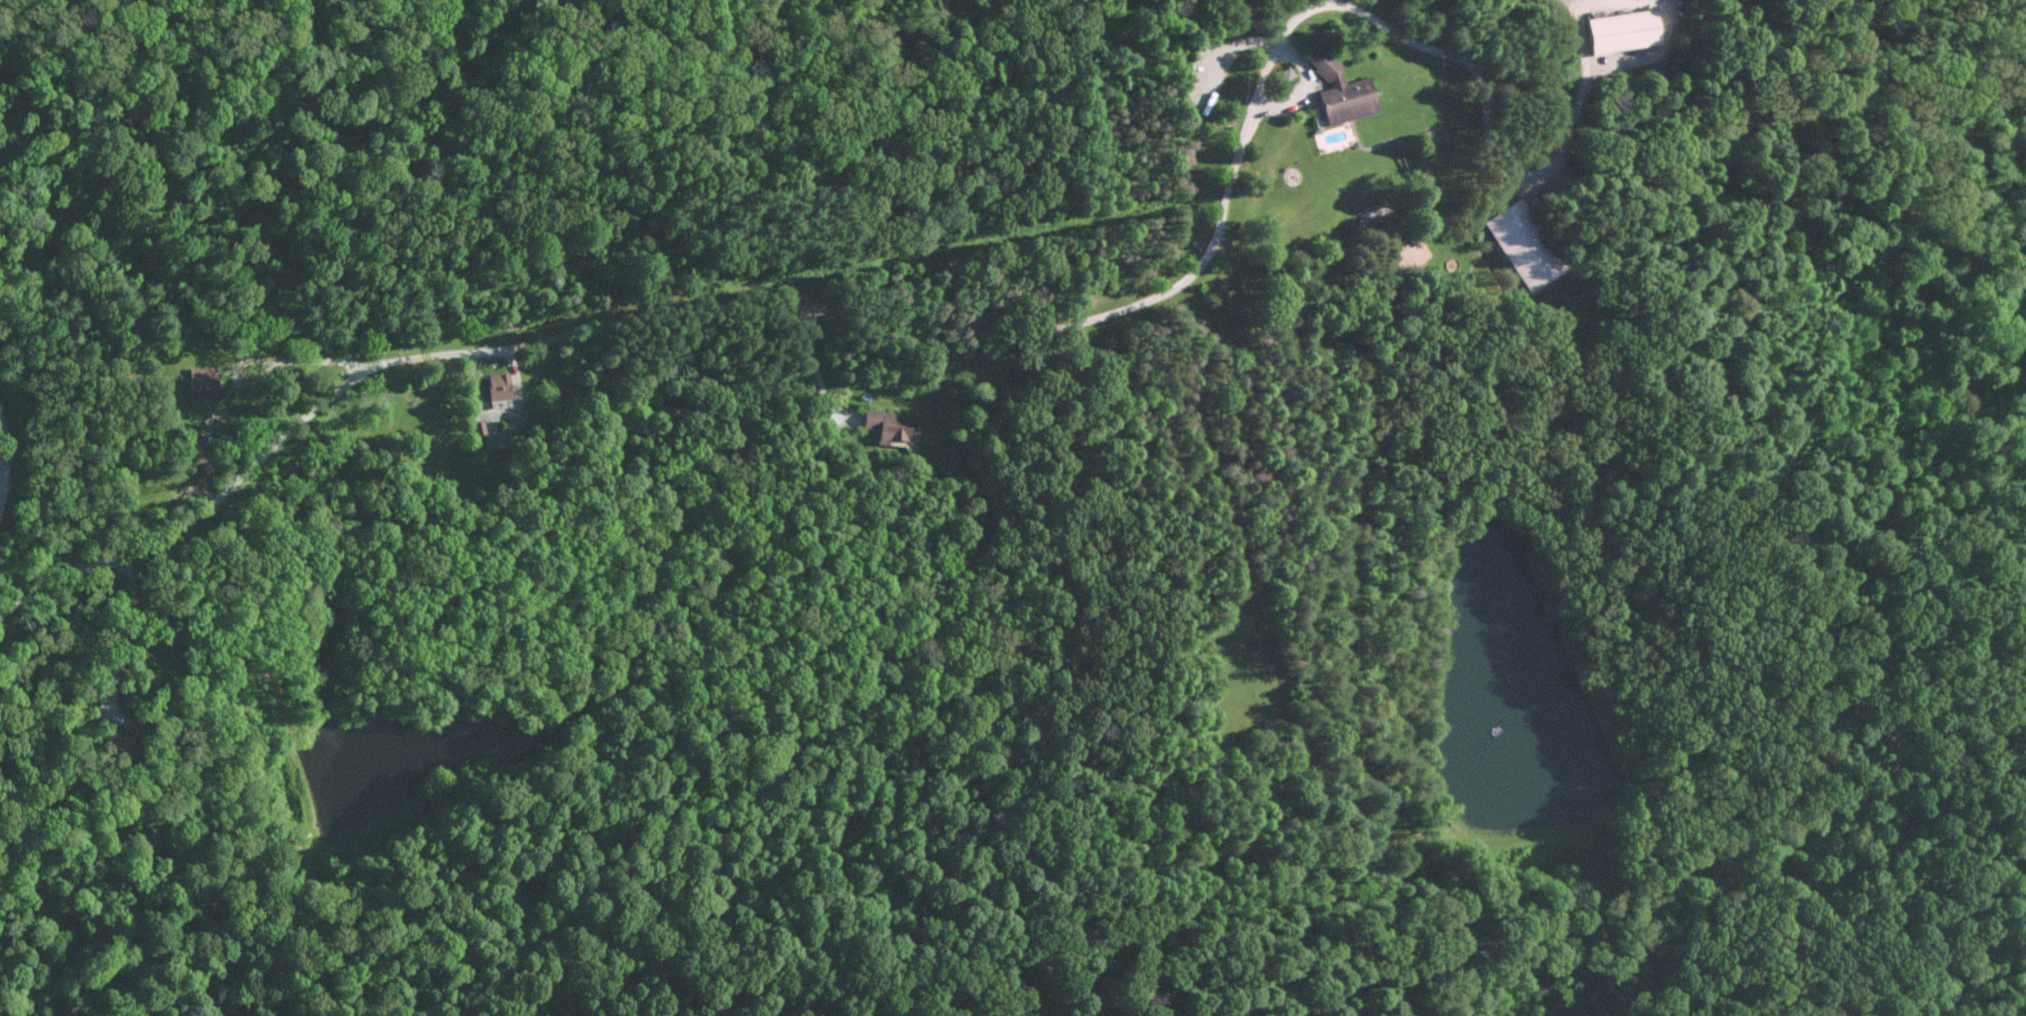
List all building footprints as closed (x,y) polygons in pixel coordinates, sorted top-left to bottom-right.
[(1583,53),(1655,42),(1650,8),(1578,19),(1583,53)] [(1370,112),(1361,77),(1338,83),(1329,48),(1308,54),(1316,88),(1311,89),(1320,125),(1370,112)] [(1523,293),(1554,275),(1512,200),(1481,217),(1523,293)] [(205,366),(190,366),(191,387),(188,387),(188,402),(220,402),(219,372),(205,372),(205,366)] [(493,400),(515,397),(511,371),(489,374),(493,400)] [(920,440),(922,414),(865,409),(864,427),(875,428),(874,441),(886,442),(887,437),(920,440)] [(197,462),(196,480),(215,481),(216,462),(197,462)]
